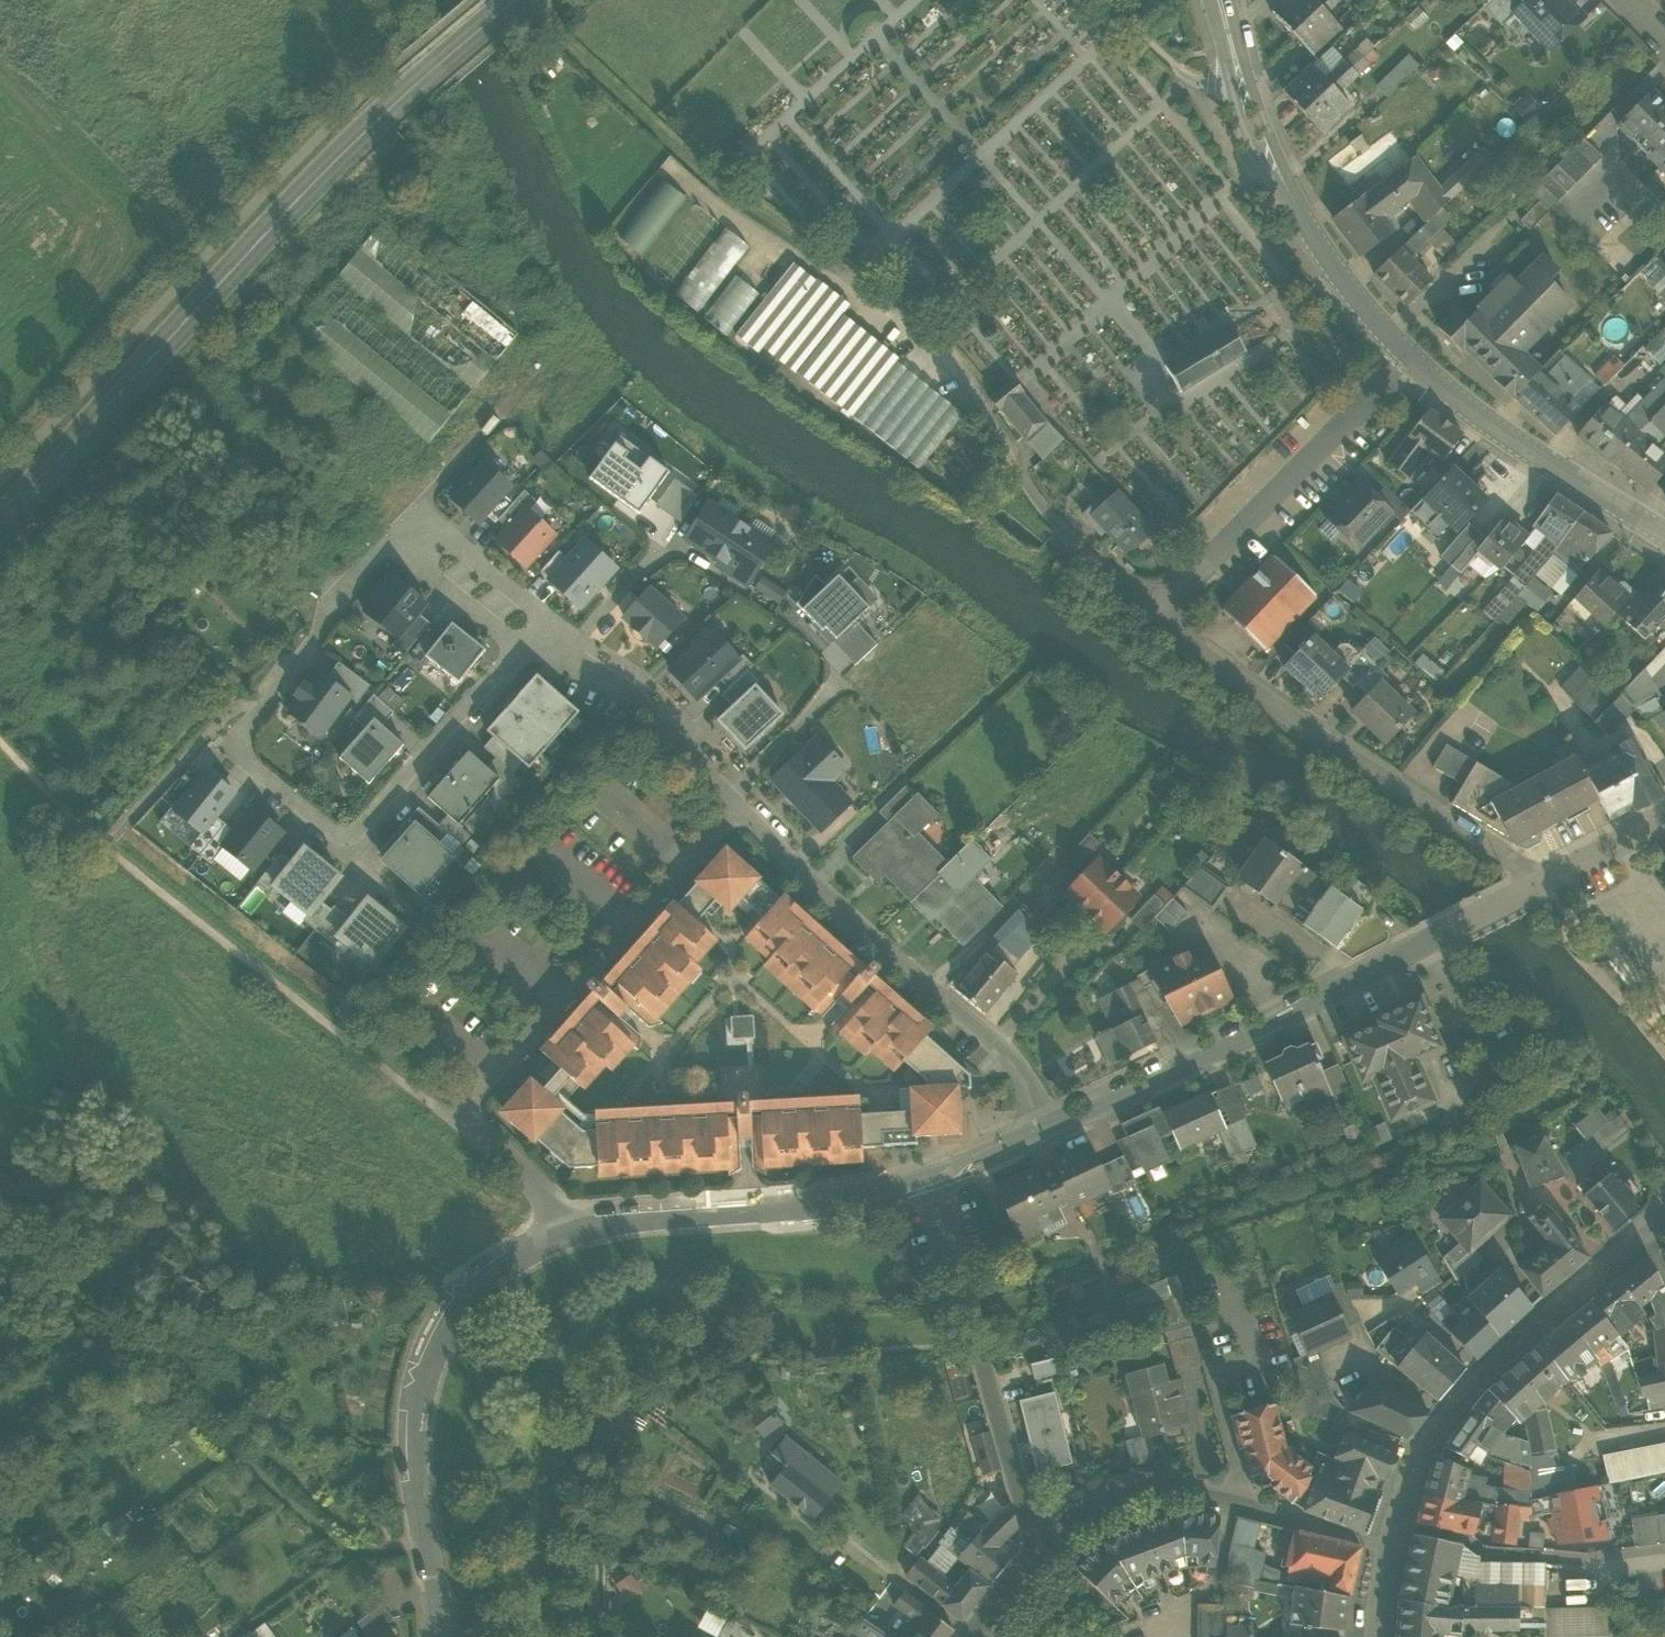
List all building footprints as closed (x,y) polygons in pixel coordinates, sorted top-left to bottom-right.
[(1272,14),(1292,35),(1321,7),(1314,0),(1286,0),(1272,14)] [(1321,7),(1328,15),(1343,0),(1328,0),(1321,7)] [(1483,6),(1501,26),(1516,12),(1515,11),(1526,0),(1489,0),(1483,6)] [(1566,0),(1526,0),(1515,11),(1516,12),(1547,45),(1580,14),(1566,0)] [(1321,7),(1292,35),(1312,56),(1341,28),(1328,15),(1321,7)] [(1355,50),(1344,61),(1351,68),(1362,57),(1355,50)] [(1411,55),(1376,88),(1386,98),(1420,65),(1411,55)] [(1362,57),(1351,68),(1357,75),(1368,64),(1362,57)] [(1344,61),(1325,78),(1332,86),(1351,68),(1344,61)] [(1312,65),(1283,93),(1303,114),(1332,86),(1325,78),(1312,65)] [(1351,68),(1332,86),(1339,93),(1358,75),(1357,75),(1351,68)] [(1332,86),(1303,114),(1323,135),(1352,107),(1339,93),(1332,86)] [(1653,90),(1618,126),(1631,139),(1637,133),(1653,149),(1647,155),(1664,173),(1664,102),(1653,90)] [(1358,200),(1412,159),(1390,131),(1367,149),(1336,172),(1358,200)] [(1583,138),(1539,183),(1558,201),(1602,157),(1583,138)] [(1328,162),(1336,172),(1367,149),(1359,139),(1328,162)] [(1412,159),(1363,196),(1383,221),(1411,200),(1427,222),(1434,215),(1448,202),(1440,191),(1433,182),(1434,181),(1415,156),(1412,159)] [(1440,191),(1448,202),(1485,165),(1476,156),(1440,191)] [(664,178),(617,239),(641,257),(688,196),(664,178)] [(1383,221),(1363,196),(1358,200),(1333,219),(1361,256),(1392,233),(1383,221)] [(1539,201),(1520,220),(1530,230),(1549,211),(1539,201)] [(1427,222),(1400,248),(1410,258),(1444,226),(1434,215),(1427,222)] [(295,334),(429,438),(515,329),(377,222),(335,276),(372,305),(363,317),(359,314),(349,328),(318,304),(295,334)] [(725,227),(677,288),(701,307),(749,246),(725,227)] [(1410,258),(1400,248),(1373,274),(1405,306),(1432,280),(1410,258)] [(1542,257),(1503,297),(1496,290),(1479,307),(1480,307),(1467,320),(1457,310),(1439,328),(1461,350),(1463,347),(1496,380),(1495,381),(1511,397),(1536,373),(1538,370),(1520,352),(1535,337),(1536,338),(1570,304),(1548,282),(1558,272),(1542,257)] [(1641,277),(1664,301),(1664,276),(1654,265),(1641,277)] [(734,275),(702,320),(725,336),(757,292),(734,275)] [(839,297),(816,279),(806,292),(797,285),(787,297),(774,287),(736,335),(758,353),(764,346),(852,416),(918,469),(962,414),(830,308),(839,297)] [(1643,349),(1661,366),(1664,361),(1664,326),(1643,349)] [(1232,328),(1164,366),(1179,393),(1245,352),(1232,328)] [(1589,379),(1558,352),(1539,371),(1538,370),(1536,373),(1569,401),(1589,379)] [(1614,357),(1595,377),(1604,385),(1623,366),(1614,357)] [(1569,401),(1536,373),(1512,397),(1527,410),(1526,411),(1554,435),(1579,410),(1569,401)] [(1604,405),(1578,435),(1611,463),(1637,432),(1649,422),(1664,406),(1664,379),(1629,416),(1634,421),(1630,426),(1604,405)] [(1047,424),(1022,393),(1023,393),(1022,391),(998,410),(1000,412),(1001,411),(1027,443),(1047,424)] [(1649,422),(1663,437),(1664,435),(1664,406),(1649,422)] [(1462,434),(1428,409),(1408,437),(1432,455),(1442,462),(1462,434)] [(1637,432),(1611,463),(1647,493),(1664,471),(1664,456),(1655,447),(1663,437),(1649,422),(1637,432)] [(1047,424),(1027,443),(1042,459),(1062,439),(1047,424)] [(619,436),(614,443),(628,453),(624,459),(640,470),(649,457),(619,436)] [(1432,455),(1408,437),(1387,464),(1412,483),(1432,455)] [(614,443),(589,478),(638,514),(669,472),(649,457),(640,470),(624,459),(628,453),(614,443)] [(451,499),(477,522),(485,514),(502,494),(510,486),(484,463),(451,499)] [(1451,469),(1426,494),(1444,511),(1440,515),(1456,530),(1484,500),(1451,469)] [(1360,482),(1326,518),(1357,548),(1390,513),(1391,512),(1375,497),(1360,482)] [(674,483),(658,505),(681,521),(695,499),(674,483)] [(1410,511),(1384,487),(1375,497),(1391,512),(1390,513),(1400,522),(1410,511)] [(512,503),(497,520),(507,528),(525,508),(526,509),(535,500),(524,491),(512,503)] [(502,494),(485,514),(495,523),(497,520),(512,503),(502,494)] [(1117,494),(1103,506),(1099,502),(1082,516),(1100,535),(1105,530),(1104,529),(1129,507),(1117,494)] [(1556,496),(1534,526),(1549,535),(1560,542),(1582,513),(1556,496)] [(770,544),(710,506),(688,539),(724,562),(721,568),(745,583),(770,544)] [(1129,507),(1104,529),(1105,530),(1128,554),(1153,531),(1129,507)] [(495,541),(514,558),(516,556),(527,566),(555,535),(526,509),(525,508),(507,528),(495,541)] [(1612,534),(1582,513),(1560,542),(1552,552),(1578,573),(1612,534)] [(1487,540),(1478,550),(1479,551),(1500,568),(1526,537),(1504,519),(1487,540)] [(1468,524),(1452,542),(1463,551),(1479,533),(1468,524)] [(1479,533),(1463,551),(1472,559),(1479,551),(1478,550),(1487,540),(1479,533)] [(1549,535),(1537,548),(1548,557),(1552,552),(1560,542),(1549,535)] [(550,579),(549,581),(578,608),(615,567),(585,540),(568,560),(550,579)] [(1537,548),(1520,569),(1520,570),(1530,578),(1531,577),(1548,557),(1537,548)] [(540,571),(550,579),(568,560),(558,551),(540,571)] [(1463,551),(1450,566),(1460,574),(1472,559),(1463,551)] [(525,568),(527,566),(516,556),(514,558),(525,568)] [(1274,556),(1222,610),(1264,650),(1316,595),(1274,556)] [(191,566),(182,574),(193,585),(201,577),(191,566)] [(838,576),(869,608),(878,599),(848,566),(838,576)] [(1520,570),(1513,579),(1523,587),(1524,586),(1530,578),(1520,570)] [(1616,586),(1598,570),(1575,597),(1604,625),(1616,612),(1629,598),(1627,596),(1630,593),(1630,588),(1623,582),(1619,583),(1616,586)] [(796,604),(801,610),(825,587),(814,575),(796,604)] [(825,587),(801,610),(813,622),(821,631),(825,628),(835,639),(855,621),(869,608),(838,576),(838,575),(825,587)] [(426,603),(393,576),(364,612),(396,639),(417,613),(426,603)] [(1547,590),(1531,577),(1530,578),(1524,586),(1540,599),(1547,590)] [(762,578),(756,588),(777,602),(784,592),(762,578)] [(1524,586),(1523,587),(1515,595),(1533,608),(1540,599),(1524,586)] [(649,589),(623,618),(634,627),(633,628),(644,638),(645,637),(656,646),(681,618),(649,589)] [(1652,609),(1664,617),(1664,590),(1652,609)] [(1629,598),(1616,612),(1626,622),(1645,601),(1635,592),(1629,598)] [(1645,601),(1626,622),(1635,630),(1640,624),(1649,633),(1664,617),(1652,609),(1645,601)] [(417,613),(396,639),(391,645),(403,655),(430,623),(417,613)] [(855,621),(835,639),(857,662),(877,644),(855,621)] [(854,665),(857,662),(835,639),(825,628),(821,631),(813,622),(810,625),(829,645),(832,642),(854,665)] [(436,642),(425,656),(458,683),(485,649),(451,623),(436,642)] [(1307,623),(1287,644),(1296,652),(1313,635),(1314,636),(1317,633),(1307,623)] [(419,663),(425,656),(436,642),(425,634),(409,655),(419,663)] [(1340,644),(1332,653),(1314,636),(1313,635),(1296,652),(1282,667),(1319,702),(1342,678),(1350,670),(1347,667),(1359,654),(1348,644),(1340,644)] [(670,671),(684,686),(687,684),(697,694),(695,697),(697,699),(718,679),(738,660),(724,645),(717,651),(705,637),(670,671)] [(1386,653),(1372,640),(1361,652),(1375,664),(1386,653)] [(1375,664),(1361,652),(1359,654),(1347,667),(1350,670),(1342,678),(1353,688),(1356,684),(1375,664)] [(738,660),(718,679),(728,689),(744,673),(752,665),(742,655),(738,660)] [(338,662),(326,678),(350,697),(350,698),(357,703),(370,685),(338,662)] [(1375,664),(1356,684),(1367,695),(1379,682),(1380,683),(1387,676),(1375,664)] [(1607,687),(1582,665),(1560,688),(1594,722),(1618,697),(1617,697),(1607,687)] [(1631,705),(1635,710),(1654,700),(1659,697),(1643,670),(1627,687),(1621,693),(1631,705)] [(326,678),(318,673),(307,686),(304,684),(295,696),(298,698),(288,712),(321,736),(350,698),(350,697),(326,678)] [(729,709),(755,684),(744,673),(728,689),(719,698),(729,709)] [(579,712),(536,675),(486,731),(493,737),(522,763),(529,769),(579,712)] [(179,677),(170,686),(182,699),(191,689),(179,677)] [(1627,687),(1617,678),(1607,687),(1617,697),(1621,693),(1627,687)] [(1367,695),(1351,711),(1385,743),(1400,727),(1396,722),(1408,709),(1380,683),(1379,682),(1367,695)] [(684,686),(695,697),(697,694),(687,684),(684,686)] [(716,721),(745,751),(784,715),(755,684),(729,709),(716,721)] [(1618,697),(1594,722),(1605,732),(1631,705),(1621,693),(1617,697),(1618,697)] [(352,718),(365,728),(374,718),(381,725),(393,712),(373,695),(352,718)] [(1664,714),(1654,700),(1635,710),(1646,724),(1664,714)] [(1664,714),(1646,724),(1664,749),(1664,714)] [(339,758),(368,784),(403,745),(381,725),(374,718),(365,728),(339,758)] [(522,763),(493,737),(483,748),(513,774),(522,763)] [(774,781),(820,830),(850,801),(832,782),(845,769),(818,739),(774,781)] [(1631,740),(1615,749),(1617,753),(1583,771),(1597,797),(1609,820),(1627,810),(1629,812),(1656,797),(1658,790),(1631,740)] [(1475,762),(1446,745),(1433,767),(1462,785),(1475,762)] [(1517,787),(1490,802),(1508,835),(1512,843),(1597,797),(1583,771),(1574,756),(1517,787)] [(496,784),(467,757),(425,803),(454,830),(496,784)] [(1517,787),(1475,762),(1462,785),(1451,803),(1506,837),(1508,835),(1490,802),(1517,787)] [(207,771),(175,812),(201,832),(215,816),(233,792),(207,771)] [(906,786),(878,812),(889,823),(916,797),(906,786)] [(889,823),(853,858),(868,873),(876,865),(911,901),(948,865),(917,832),(935,815),(917,796),(916,797),(889,823)] [(281,830),(254,808),(235,832),(223,848),(250,869),(281,830)] [(417,829),(438,848),(447,838),(420,813),(411,822),(417,829)] [(190,847),(200,855),(225,824),(215,816),(201,832),(190,847)] [(235,832),(225,824),(200,855),(210,863),(223,848),(235,832)] [(438,848),(417,829),(379,870),(415,904),(453,862),(438,848)] [(1089,834),(1065,859),(1076,870),(1100,844),(1089,834)] [(1303,868),(1264,839),(1239,874),(1242,881),(1276,906),(1294,880),(1303,868)] [(948,865),(911,901),(922,912),(926,907),(963,945),(982,926),(994,915),(992,914),(1001,906),(973,877),(989,861),(972,842),(948,865)] [(292,862),(273,886),(274,887),(308,914),(309,915),(321,901),(340,877),(304,848),(292,862)] [(738,861),(726,850),(714,862),(713,861),(694,882),(696,884),(677,905),(696,922),(715,901),(720,905),(737,905),(742,899),(763,918),(780,899),(759,880),(761,878),(739,859),(738,861)] [(269,893),(274,887),(273,886),(292,862),(281,852),(256,883),(269,893)] [(1097,859),(1064,894),(1076,905),(1081,910),(1085,914),(1119,877),(1109,868),(1108,869),(1097,859)] [(1229,887),(1201,868),(1182,888),(1212,910),(1229,887)] [(1329,887),(1303,868),(1294,880),(1309,891),(1320,899),(1329,887)] [(1119,877),(1085,914),(1089,917),(1089,918),(1094,923),(1094,922),(1106,933),(1139,898),(1128,888),(1129,887),(1119,877)] [(1377,897),(1352,878),(1340,895),(1362,910),(1366,913),(1377,897)] [(1310,914),(1302,924),(1335,947),(1345,933),(1346,933),(1352,925),(1362,910),(1340,895),(1329,887),(1320,899),(1310,914)] [(1320,899),(1309,891),(1298,906),(1310,914),(1320,899)] [(1154,894),(1130,920),(1141,931),(1154,917),(1165,905),(1154,894)] [(931,1030),(872,977),(878,971),(870,964),(865,971),(782,897),(780,899),(763,918),(745,937),(770,959),(764,965),(813,1008),(808,1014),(822,1017),(843,994),(852,1002),(831,1025),(835,1039),(841,1033),(865,1055),(871,1049),(895,1070),(903,1061),(926,1036),(931,1030)] [(1165,905),(1154,917),(1170,932),(1188,913),(1172,898),(1165,905)] [(403,928),(367,899),(351,919),(337,937),(338,937),(373,965),(403,928)] [(331,909),(321,901),(309,915),(308,914),(303,921),(314,930),(331,909)] [(675,903),(601,986),(595,980),(588,988),(595,993),(542,1052),(552,1061),(579,1085),(583,1088),(604,1064),(610,1070),(632,1045),(638,1050),(641,1036),(618,1015),(626,1006),(649,1027),(663,1023),(657,1017),(700,969),(694,963),(716,939),(696,922),(677,905),(675,903)] [(351,919),(334,906),(331,909),(314,930),(332,944),(338,937),(337,937),(351,919)] [(994,915),(982,926),(993,937),(1011,916),(1001,906),(992,914),(994,915)] [(1023,917),(990,952),(998,958),(1005,949),(1018,960),(1037,936),(1023,917)] [(1202,944),(1148,970),(1168,1003),(1181,1023),(1231,999),(1215,965),(1213,966),(1202,944)] [(990,951),(957,990),(984,1013),(1017,974),(998,958),(990,952),(990,951)] [(1148,970),(1147,969),(1136,976),(1157,1010),(1168,1003),(1148,970)] [(1138,980),(1128,986),(1142,1014),(1143,1016),(1156,1009),(1138,980)] [(1127,985),(1112,993),(1112,994),(1126,1022),(1142,1014),(1128,986),(1127,985)] [(1407,1004),(1409,1003),(1410,1004),(1422,1009),(1424,1008),(1425,1010),(1430,1008),(1423,991),(1405,998),(1407,1004)] [(1126,1022),(1112,994),(1098,1001),(1112,1029),(1126,1022)] [(1407,1004),(1370,1020),(1373,1025),(1343,1039),(1364,1089),(1375,1084),(1391,1121),(1434,1102),(1415,1058),(1441,1047),(1425,1010),(1424,1008),(1422,1009),(1410,1004),(1409,1003),(1407,1004)] [(1143,1016),(1142,1014),(1126,1022),(1112,1029),(1125,1056),(1126,1057),(1156,1042),(1143,1016)] [(752,1017),(725,1018),(726,1045),(753,1043),(752,1017)] [(1112,1029),(1097,1036),(1111,1063),(1125,1056),(1112,1029)] [(900,1112),(860,1114),(862,1147),(917,1144),(916,1136),(961,1134),(958,1089),(970,1088),(969,1075),(926,1036),(903,1061),(926,1081),(926,1086),(899,1088),(900,1112)] [(1291,1048),(1284,1051),(1283,1055),(1284,1059),(1265,1067),(1280,1099),(1281,1098),(1280,1096),(1293,1090),(1303,1093),(1309,1106),(1306,1108),(1307,1109),(1333,1097),(1322,1073),(1320,1068),(1321,1068),(1319,1064),(1318,1065),(1317,1061),(1323,1058),(1316,1044),(1297,1053),(1295,1050),(1291,1048)] [(543,1089),(530,1078),(509,1102),(520,1111),(510,1122),(534,1143),(537,1140),(569,1168),(598,1166),(596,1130),(582,1131),(561,1112),(565,1109),(552,1098),(559,1090),(567,1098),(579,1085),(552,1061),(540,1074),(549,1082),(543,1089)] [(1339,1065),(1322,1073),(1333,1097),(1349,1089),(1339,1065)] [(1246,1094),(1262,1088),(1255,1072),(1240,1079),(1246,1094)] [(1225,1127),(1230,1125),(1244,1118),(1231,1085),(1210,1095),(1225,1127)] [(896,1108),(896,1089),(866,1090),(866,1095),(850,1096),(851,1109),(896,1108)] [(1209,1092),(1162,1114),(1171,1134),(1179,1150),(1218,1132),(1225,1128),(1225,1127),(1210,1095),(1209,1092)] [(814,1117),(795,1118),(795,1113),(781,1114),(782,1119),(763,1120),(762,1115),(750,1116),(750,1105),(748,1105),(747,1096),(738,1097),(738,1105),(736,1105),(737,1116),(724,1117),(725,1122),(706,1123),(705,1118),(692,1119),(693,1124),(674,1125),(673,1120),(660,1121),(660,1126),(641,1127),(641,1122),(628,1123),(628,1128),(609,1129),(609,1124),(595,1125),(596,1130),(598,1166),(598,1176),(728,1168),(728,1176),(741,1168),(739,1137),(751,1137),(752,1167),(765,1174),(765,1166),(862,1161),(862,1147),(860,1114),(859,1109),(846,1110),(846,1115),(827,1116),(827,1111),(814,1112),(814,1117)] [(1598,1108),(1575,1126),(1586,1140),(1593,1135),(1609,1123),(1598,1108)] [(1156,1111),(1124,1125),(1139,1159),(1143,1168),(1165,1158),(1157,1140),(1171,1134),(1162,1114),(1158,1116),(1156,1111)] [(1609,1123),(1593,1135),(1602,1150),(1628,1131),(1617,1116),(1609,1123)] [(1244,1118),(1230,1125),(1242,1152),(1256,1145),(1244,1118)] [(1225,1128),(1218,1132),(1229,1157),(1242,1152),(1230,1125),(1225,1127),(1225,1128)] [(1139,1159),(1128,1136),(1117,1141),(1128,1165),(1139,1159)] [(1543,1137),(1515,1147),(1531,1188),(1564,1177),(1543,1137)] [(1089,1145),(1053,1162),(1071,1202),(1072,1204),(1109,1187),(1099,1166),(1089,1145)] [(1123,1155),(1099,1166),(1109,1187),(1113,1195),(1136,1184),(1123,1155)] [(1619,1187),(1609,1174),(1609,1173),(1601,1163),(1589,1172),(1598,1182),(1583,1194),(1615,1233),(1640,1212),(1632,1202),(1635,1199),(1623,1184),(1619,1187)] [(1071,1202),(1054,1166),(1038,1174),(1055,1210),(1059,1208),(1071,1202)] [(1036,1170),(996,1189),(1013,1226),(1005,1229),(1011,1242),(1042,1228),(1044,1234),(1066,1224),(1059,1208),(1055,1210),(1038,1174),(1036,1170)] [(1480,1183),(1441,1218),(1461,1241),(1470,1251),(1473,1248),(1509,1215),(1480,1183)] [(1552,1212),(1544,1205),(1528,1218),(1548,1244),(1549,1244),(1566,1229),(1552,1212)] [(1549,1244),(1548,1244),(1520,1268),(1542,1297),(1589,1258),(1566,1229),(1549,1244)] [(1408,1234),(1391,1245),(1396,1252),(1379,1263),(1398,1293),(1415,1283),(1432,1271),(1413,1241),(1413,1242),(1408,1234)] [(1461,1241),(1442,1258),(1456,1280),(1463,1273),(1465,1272),(1466,1271),(1467,1271),(1482,1258),(1473,1248),(1470,1251),(1461,1241)] [(1663,1288),(1647,1256),(1617,1281),(1639,1308),(1649,1299),(1663,1288)] [(1478,1269),(1465,1272),(1463,1273),(1464,1274),(1469,1296),(1485,1282),(1477,1271),(1478,1270),(1478,1269)] [(1531,1307),(1499,1269),(1485,1282),(1469,1296),(1467,1298),(1476,1309),(1499,1337),(1531,1307)] [(1432,1271),(1415,1283),(1421,1293),(1439,1281),(1432,1271)] [(1617,1281),(1590,1302),(1619,1337),(1629,1329),(1644,1316),(1639,1308),(1617,1281)] [(1340,1282),(1328,1288),(1331,1295),(1332,1295),(1337,1305),(1348,1299),(1340,1282)] [(1649,1299),(1655,1316),(1648,1318),(1656,1330),(1664,1327),(1664,1294),(1663,1288),(1649,1299)] [(1331,1295),(1288,1315),(1305,1354),(1306,1355),(1320,1349),(1351,1335),(1347,1328),(1337,1305),(1332,1295),(1331,1295)] [(1360,1322),(1348,1299),(1337,1305),(1347,1328),(1360,1322)] [(1619,1337),(1590,1302),(1567,1320),(1596,1360),(1599,1365),(1607,1360),(1627,1348),(1625,1345),(1619,1337)] [(1456,1326),(1449,1332),(1475,1359),(1499,1337),(1476,1309),(1456,1326)] [(1457,1317),(1452,1322),(1456,1326),(1461,1322),(1457,1317)] [(1596,1360),(1567,1320),(1544,1339),(1537,1346),(1566,1382),(1596,1360)] [(1393,1328),(1375,1350),(1396,1367),(1424,1334),(1413,1325),(1404,1336),(1393,1328)] [(1652,1331),(1657,1375),(1637,1379),(1642,1396),(1646,1395),(1664,1392),(1664,1327),(1656,1330),(1652,1331)] [(1629,1329),(1619,1337),(1625,1345),(1635,1336),(1629,1329)] [(1465,1369),(1425,1333),(1424,1334),(1396,1367),(1438,1401),(1465,1369)] [(1193,1337),(1168,1344),(1174,1368),(1200,1361),(1193,1337)] [(1320,1349),(1306,1355),(1305,1354),(1292,1360),(1297,1375),(1325,1366),(1320,1349)] [(1558,1387),(1532,1350),(1488,1390),(1514,1419),(1519,1423),(1524,1418),(1541,1403),(1558,1387)] [(1638,1354),(1630,1357),(1635,1373),(1644,1371),(1638,1354)] [(1056,1358),(1030,1364),(1034,1379),(1060,1373),(1056,1358)] [(1607,1360),(1599,1365),(1606,1381),(1615,1378),(1607,1360)] [(1325,1366),(1297,1375),(1308,1414),(1333,1420),(1343,1408),(1333,1396),(1325,1366)] [(1154,1367),(1126,1375),(1142,1437),(1187,1425),(1179,1397),(1184,1396),(1179,1380),(1158,1385),(1154,1367)] [(1428,1412),(1371,1383),(1350,1412),(1409,1439),(1428,1412)] [(1514,1419),(1488,1390),(1472,1409),(1491,1419),(1487,1425),(1500,1434),(1500,1433),(1514,1419)] [(1646,1395),(1648,1410),(1664,1407),(1664,1392),(1646,1395)] [(1054,1393),(1020,1401),(1037,1472),(1072,1463),(1054,1393)] [(768,1403),(748,1418),(762,1437),(782,1422),(768,1403)] [(1541,1403),(1524,1418),(1529,1442),(1531,1457),(1555,1453),(1545,1409),(1541,1403)] [(1274,1404),(1231,1415),(1231,1416),(1232,1416),(1240,1448),(1239,1448),(1239,1449),(1244,1448),(1254,1484),(1255,1484),(1269,1485),(1291,1502),(1292,1503),(1304,1486),(1312,1468),(1311,1467),(1311,1468),(1294,1455),(1292,1447),(1285,1449),(1273,1405),(1274,1405),(1274,1404)] [(1472,1409),(1445,1447),(1466,1457),(1475,1444),(1487,1452),(1500,1434),(1487,1425),(1491,1419),(1472,1409)] [(989,1431),(972,1436),(983,1474),(1000,1469),(989,1431)] [(1527,1442),(1500,1433),(1500,1434),(1487,1452),(1530,1466),(1527,1442)] [(1345,1434),(1333,1460),(1340,1463),(1337,1469),(1322,1464),(1304,1511),(1350,1529),(1367,1534),(1387,1480),(1399,1457),(1397,1456),(1396,1457),(1345,1434)] [(841,1483),(785,1438),(772,1454),(784,1465),(783,1466),(785,1468),(770,1486),(813,1520),(831,1499),(829,1497),(841,1483)] [(1602,1456),(1608,1483),(1664,1472),(1664,1444),(1602,1456)] [(1555,1453),(1531,1457),(1532,1472),(1557,1469),(1555,1453)] [(1468,1470),(1434,1455),(1424,1494),(1462,1500),(1468,1470)] [(1530,1493),(1482,1488),(1484,1479),(1467,1477),(1462,1500),(1466,1501),(1482,1503),(1529,1508),(1530,1499),(1530,1493)] [(1563,1477),(1531,1480),(1530,1493),(1530,1499),(1566,1492),(1563,1477)] [(1596,1489),(1530,1499),(1529,1508),(1536,1507),(1538,1517),(1552,1515),(1560,1545),(1606,1541),(1596,1489)] [(1482,1503),(1466,1501),(1462,1500),(1424,1494),(1423,1494),(1416,1523),(1469,1534),(1473,1533),(1473,1531),(1484,1532),(1485,1525),(1494,1526),(1492,1541),(1514,1544),(1517,1518),(1528,1520),(1529,1508),(1482,1503)] [(983,1529),(957,1557),(990,1585),(1014,1556),(1001,1544),(1017,1528),(1010,1503),(983,1529)] [(962,1508),(950,1526),(960,1534),(972,1516),(962,1508)] [(1219,1516),(1188,1513),(1188,1516),(1177,1515),(1177,1520),(1172,1522),(1169,1516),(1141,1526),(1159,1574),(1174,1568),(1174,1570),(1198,1567),(1198,1565),(1214,1567),(1219,1516)] [(1657,1515),(1660,1543),(1664,1543),(1664,1514),(1657,1515)] [(1261,1522),(1238,1517),(1231,1544),(1236,1545),(1254,1550),(1261,1522)] [(924,1520),(903,1547),(916,1556),(937,1530),(924,1520)] [(1141,1526),(1113,1537),(1114,1540),(1104,1543),(1105,1548),(1102,1552),(1097,1547),(1076,1569),(1113,1604),(1124,1593),(1125,1594),(1145,1581),(1144,1579),(1159,1574),(1141,1526)] [(1361,1547),(1298,1532),(1288,1575),(1285,1585),(1294,1586),(1349,1597),(1361,1547)] [(1461,1544),(1413,1534),(1407,1561),(1455,1571),(1461,1545),(1461,1544)] [(1288,1575),(1252,1559),(1254,1550),(1236,1545),(1228,1582),(1253,1588),(1256,1580),(1278,1584),(1285,1585),(1288,1575)] [(1545,1563),(1477,1562),(1477,1557),(1461,1545),(1455,1571),(1454,1575),(1462,1577),(1462,1606),(1463,1606),(1462,1608),(1517,1608),(1517,1607),(1518,1608),(1544,1608),(1545,1607),(1545,1563)] [(945,1578),(920,1558),(906,1576),(942,1605),(969,1570),(970,1569),(960,1560),(945,1578)] [(1455,1571),(1407,1561),(1399,1598),(1444,1607),(1444,1608),(1447,1608),(1448,1605),(1454,1575),(1455,1571)] [(969,1570),(942,1605),(961,1620),(988,1586),(969,1570)] [(613,1583),(624,1598),(640,1587),(629,1572),(613,1583)] [(1278,1584),(1256,1580),(1253,1588),(1277,1593),(1278,1584)] [(1349,1597),(1294,1586),(1290,1623),(1289,1624),(1318,1627),(1345,1631),(1349,1597)] [(929,1611),(904,1592),(894,1605),(913,1619),(920,1624),(929,1611)] [(1399,1598),(1395,1636),(1441,1636),(1441,1634),(1444,1608),(1444,1607),(1399,1598)] [(382,1604),(357,1622),(368,1636),(393,1618),(382,1604)] [(1197,1604),(1197,1636),(1224,1636),(1224,1605),(1197,1604)] [(1462,1606),(1448,1605),(1447,1608),(1444,1608),(1441,1634),(1460,1636),(1460,1631),(1518,1631),(1518,1627),(1518,1608),(1517,1607),(1517,1608),(1462,1608),(1463,1606),(1462,1606)] [(1607,1607),(1544,1609),(1545,1627),(1545,1632),(1607,1631),(1607,1607)] [(1544,1608),(1518,1608),(1518,1627),(1545,1627),(1544,1609),(1544,1608)] [(716,1633),(723,1616),(704,1609),(697,1625),(716,1633)] [(870,1609),(862,1620),(887,1636),(910,1636),(920,1624),(913,1619),(903,1632),(870,1609)] [(910,1636),(948,1636),(954,1630),(929,1611),(920,1624),(910,1636)] [(862,1620),(856,1631),(865,1636),(887,1636),(862,1620)] [(1289,1624),(1290,1623),(1289,1623),(1286,1636),(1317,1636),(1318,1627),(1289,1624)] [(1227,1627),(1226,1636),(1252,1636),(1252,1628),(1227,1627)]
